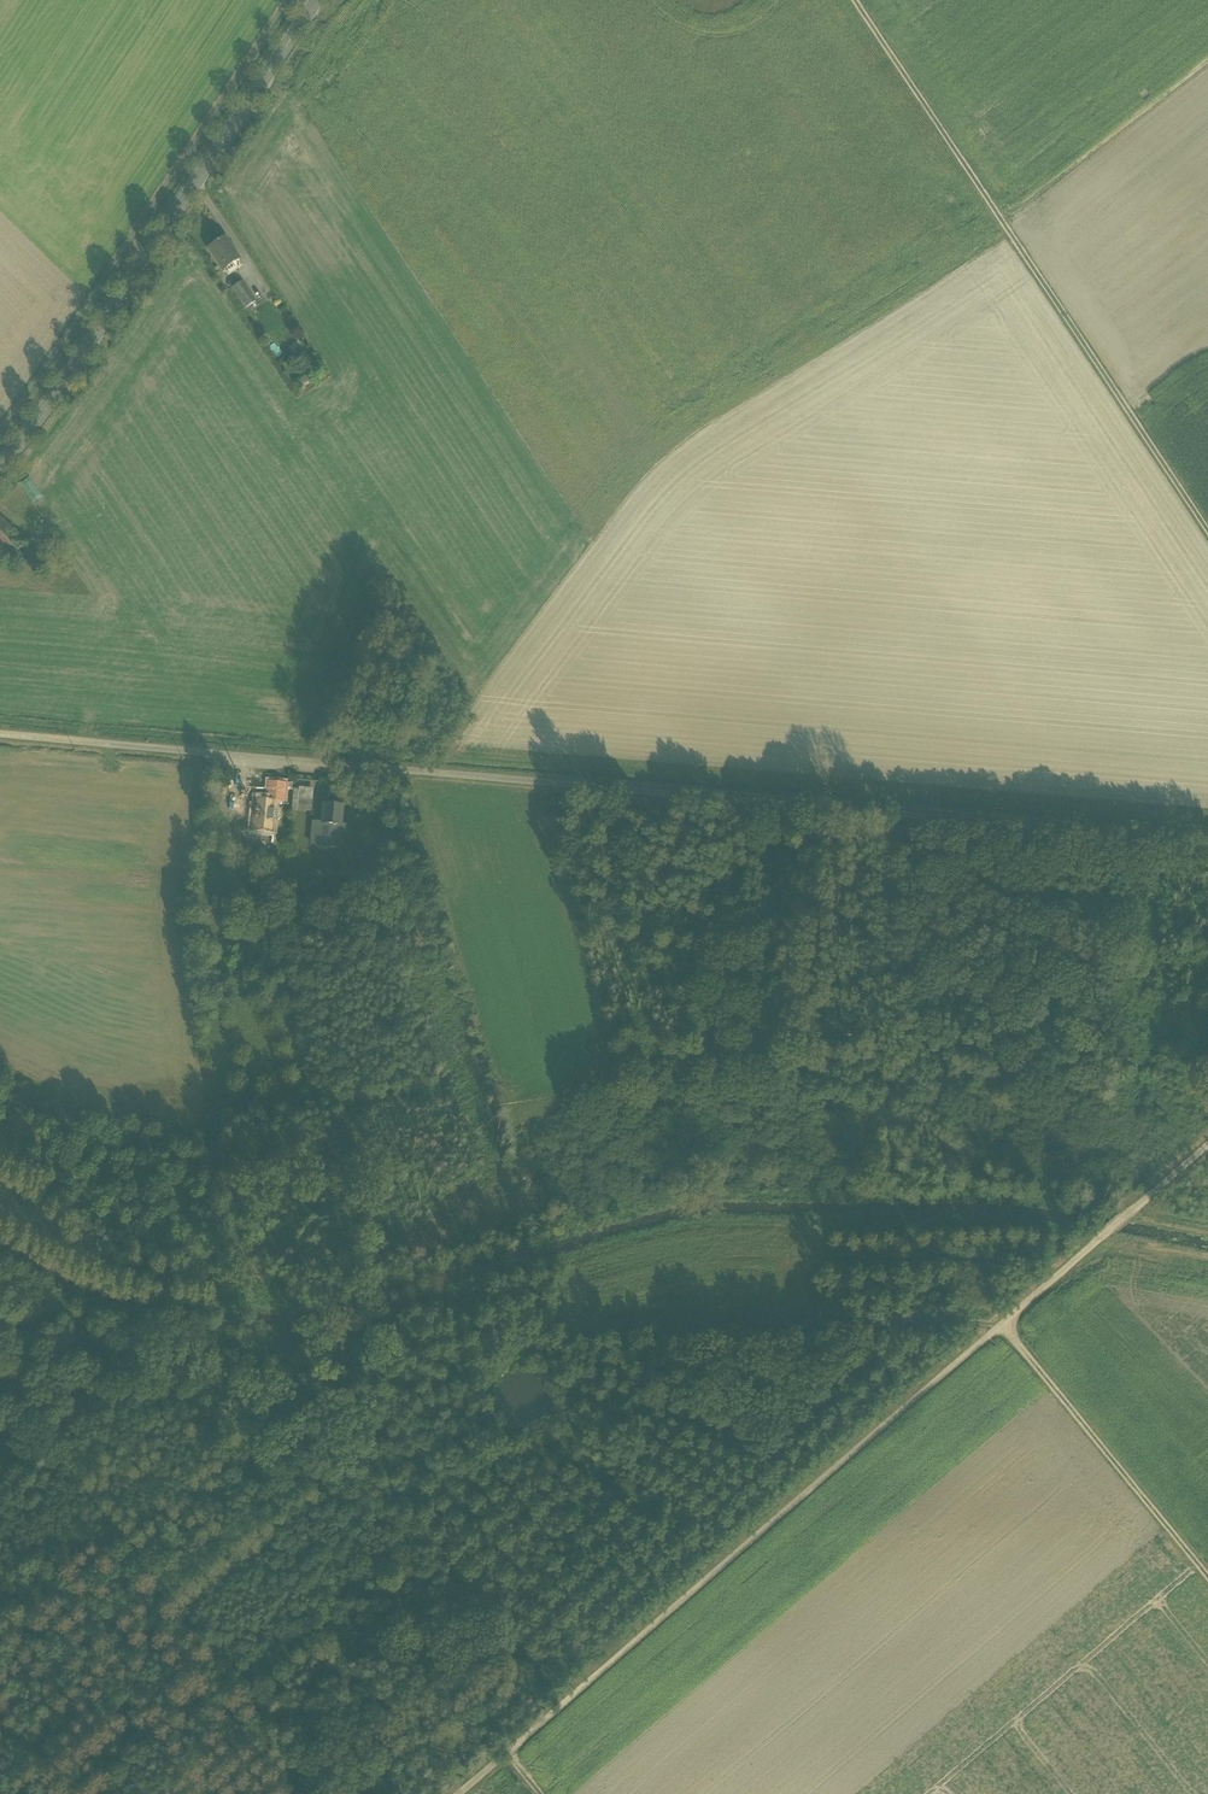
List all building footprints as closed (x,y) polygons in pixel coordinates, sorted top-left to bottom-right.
[(246,266),(230,240),(211,251),(228,278),(246,266)] [(263,306),(250,283),(236,291),(250,315),(263,306)] [(298,787),(297,810),(311,811),(312,787),(298,787)] [(283,807),(258,803),(252,849),(277,852),(283,807)] [(356,810),(329,808),(327,849),(354,851),(356,810)]
